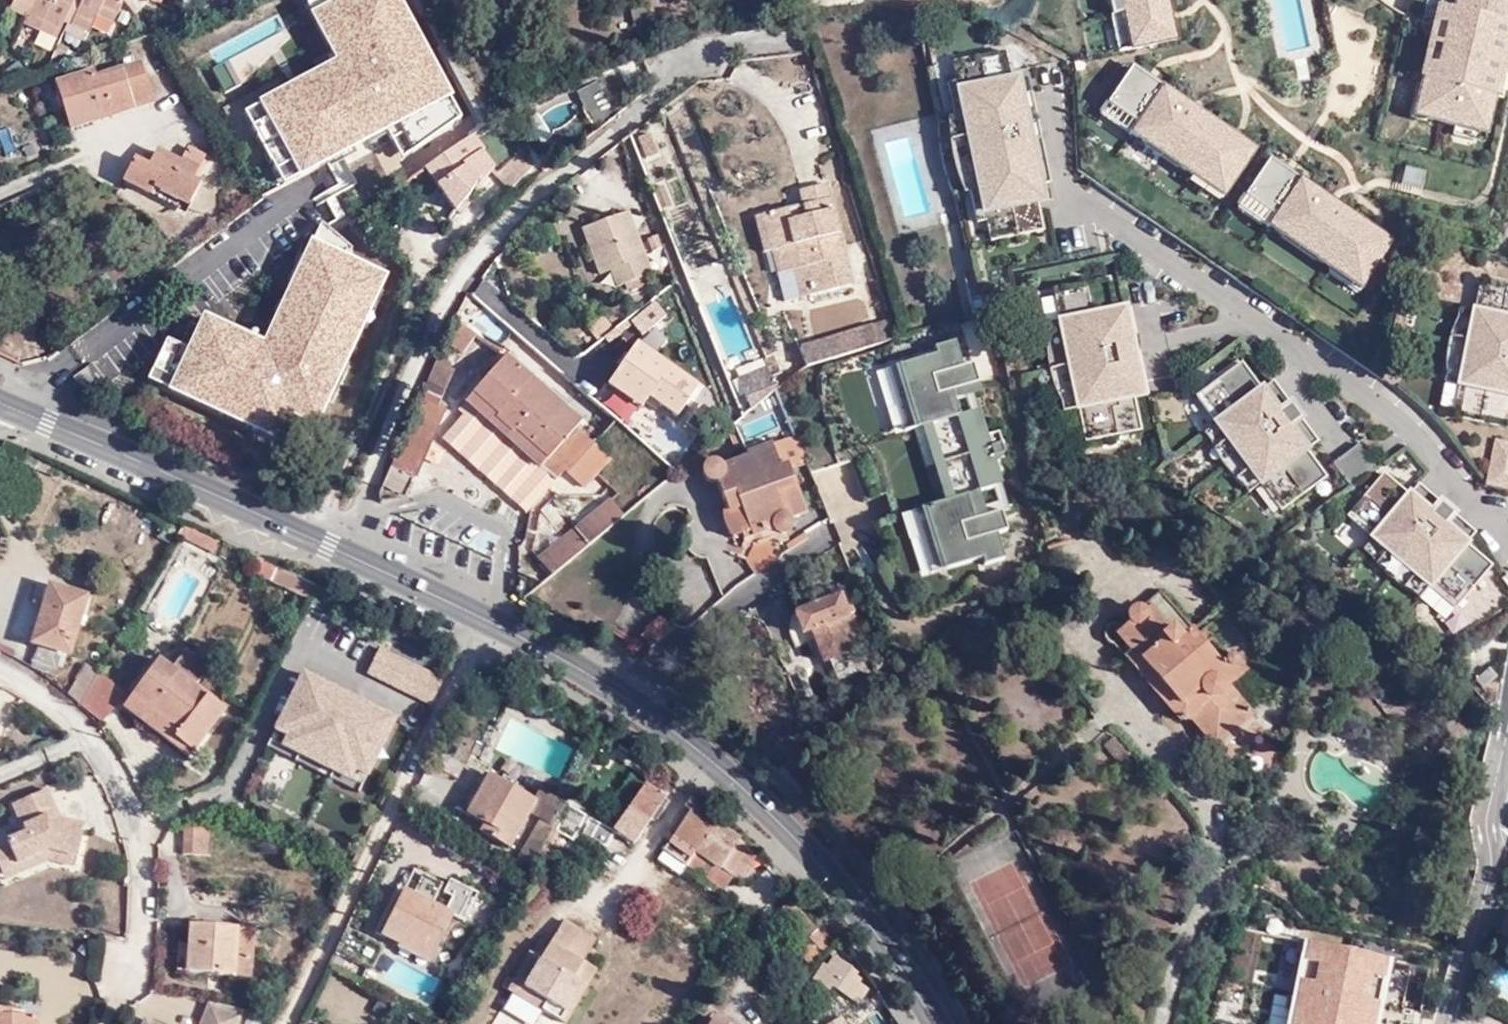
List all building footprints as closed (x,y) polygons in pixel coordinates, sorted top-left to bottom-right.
[(20,3),(36,10),(41,0),(21,0),(20,3)] [(36,10),(34,15),(51,23),(62,0),(41,0),(36,10)] [(82,0),(62,0),(51,23),(68,31),(82,0)] [(103,21),(112,0),(90,0),(80,22),(84,24),(98,30),(103,21)] [(133,0),(112,0),(103,21),(120,28),(133,0)] [(416,179),(432,167),(493,127),(424,0),(381,0),(386,8),(398,1),(407,17),(413,15),(451,81),(441,87),(444,92),(425,105),(411,87),(391,60),(353,86),(416,179)] [(1179,34),(1171,0),(1116,0),(1126,46),(1179,34)] [(79,34),(94,40),(98,30),(84,24),(79,34)] [(1460,72),(1455,131),(1452,171),(1424,169),(1422,191),(1489,196),(1490,178),(1502,178),(1507,109),(1507,33),(1473,31),(1473,33),(1470,73),(1460,72)] [(1457,32),(1451,49),(1451,57),(1452,63),(1454,70),(1454,71),(1460,72),(1470,73),(1473,33),(1457,32)] [(1006,47),(953,58),(957,78),(965,114),(955,116),(946,118),(950,155),(960,185),(968,184),(978,182),(986,218),(990,238),(1043,227),(1037,198),(1043,197),(1039,181),(1050,179),(1032,89),(1021,91),(1018,75),(1012,76),(1006,47)] [(139,49),(72,70),(74,76),(63,79),(77,124),(155,100),(139,49)] [(289,53),(278,61),(285,70),(295,61),(289,53)] [(1225,195),(1261,140),(1132,57),(1096,112),(1225,195)] [(441,87),(430,74),(411,87),(425,105),(444,92),(441,87)] [(947,80),(955,116),(965,114),(957,78),(947,80)] [(597,86),(575,94),(584,114),(605,104),(597,86)] [(561,92),(531,119),(547,137),(577,110),(561,92)] [(307,110),(286,126),(304,150),(326,134),(307,110)] [(666,121),(653,125),(659,145),(673,141),(666,121)] [(498,138),(493,127),(432,167),(461,210),(465,214),(477,204),(473,198),(498,174),(481,149),(498,138)] [(650,131),(637,136),(645,157),(658,152),(650,131)] [(141,156),(131,177),(155,190),(158,183),(193,202),(215,158),(189,142),(181,157),(164,148),(156,164),(141,156)] [(679,146),(661,151),(664,162),(682,157),(679,146)] [(522,154),(511,163),(514,168),(521,182),(535,168),(522,154)] [(515,196),(525,188),(521,182),(514,168),(511,163),(498,174),(503,180),(515,196)] [(837,174),(805,183),(808,195),(810,204),(791,209),(788,200),(771,205),(782,243),(795,239),(802,264),(809,290),(866,274),(837,174)] [(978,182),(968,184),(976,220),(986,218),(978,182)] [(158,183),(155,190),(190,208),(193,202),(158,183)] [(810,204),(808,195),(788,200),(791,209),(810,204)] [(782,243),(771,205),(764,207),(775,245),(782,243)] [(629,215),(582,231),(599,279),(610,275),(615,292),(651,280),(629,215)] [(347,233),(329,256),(338,264),(287,327),(349,379),(351,377),(366,359),(379,341),(373,336),(392,312),(395,273),(347,233)] [(1348,235),(1322,248),(1333,268),(1358,254),(1348,235)] [(795,239),(782,243),(789,267),(802,264),(795,239)] [(1049,367),(1060,408),(1074,405),(1082,439),(1140,427),(1133,392),(1147,389),(1129,306),(1115,309),(1108,274),(1049,287),(1057,322),(1042,325),(1049,367)] [(1445,381),(1461,384),(1454,419),(1507,429),(1507,280),(1482,275),(1475,310),(1460,307),(1454,319),(1447,343),(1445,359),(1445,381)] [(810,334),(817,360),(889,342),(883,316),(810,334)] [(981,379),(975,360),(965,363),(957,338),(936,344),(938,351),(900,363),(919,425),(932,421),(943,457),(930,461),(943,500),(926,505),(946,567),(984,556),(986,562),(1007,556),(999,531),(1009,527),(1003,508),(976,516),(974,509),(971,500),(984,496),(982,489),(996,484),(997,484),(973,407),(972,407),(961,411),(957,397),(954,387),(973,381),(981,379)] [(658,358),(638,344),(607,391),(641,413),(648,404),(678,423),(700,388),(658,358)] [(508,353),(466,401),(559,479),(577,460),(602,434),(621,414),(607,401),(587,421),(567,403),(562,408),(551,397),(555,391),(508,353)] [(1221,460),(1245,490),(1257,481),(1278,509),(1326,474),(1306,446),(1317,437),(1273,376),(1262,385),(1241,356),(1192,391),(1213,420),(1201,428),(1221,460)] [(760,402),(776,389),(788,379),(784,367),(772,370),(768,362),(748,368),(760,402)] [(919,425),(900,363),(886,367),(906,429),(919,425)] [(992,443),(973,381),(954,387),(957,397),(968,393),(972,407),(973,407),(997,484),(996,484),(1001,500),(974,509),(976,516),(1003,508),(1011,505),(1001,470),(992,443)] [(425,389),(393,465),(418,476),(449,401),(425,389)] [(466,401),(461,409),(464,412),(440,439),(526,514),(559,479),(466,401)] [(136,402),(133,409),(148,416),(152,408),(136,402)] [(932,421),(919,425),(930,461),(943,457),(932,421)] [(602,434),(577,460),(595,475),(619,449),(602,434)] [(1494,435),(1484,485),(1507,489),(1507,438),(1494,435)] [(1005,440),(992,443),(1001,470),(1005,469),(1000,454),(1007,451),(1004,443),(1006,442),(1005,440)] [(749,456),(723,465),(722,463),(719,461),(716,460),(712,460),(709,461),(707,464),(706,467),(706,471),(706,473),(709,476),(712,478),(716,478),(719,477),(731,499),(725,501),(726,514),(737,533),(745,529),(752,546),(785,533),(787,532),(790,530),(792,526),(793,523),(793,519),(783,490),(797,483),(790,465),(782,467),(772,444),(748,452),(749,456)] [(1361,447),(1334,466),(1352,491),(1378,472),(1361,447)] [(1400,595),(1420,605),(1430,593),(1457,616),(1495,570),(1468,547),(1477,537),(1420,488),(1411,499),(1383,476),(1345,522),(1372,545),(1362,557),(1370,568),(1387,585),(1400,595)] [(548,543),(564,562),(634,504),(618,485),(548,543)] [(946,567),(926,505),(913,510),(932,572),(946,567)] [(1033,510),(1023,512),(1026,527),(1036,525),(1033,510)] [(207,544),(214,529),(188,517),(179,530),(207,544)] [(770,540),(746,549),(754,569),(778,560),(770,540)] [(55,579),(47,602),(58,606),(66,583),(55,579)] [(91,591),(66,583),(58,606),(47,602),(35,637),(40,638),(63,646),(71,649),(91,591)] [(818,591),(823,601),(796,614),(805,632),(807,631),(814,646),(817,654),(825,650),(836,675),(862,664),(856,649),(870,643),(845,586),(836,590),(833,585),(818,591)] [(1173,717),(1177,719),(1182,721),(1186,717),(1212,745),(1247,715),(1245,712),(1287,674),(1266,650),(1244,668),(1231,654),(1223,654),(1212,659),(1188,633),(1192,630),(1158,592),(1143,605),(1146,608),(1138,614),(1132,609),(1128,607),(1124,610),(1121,617),(1126,624),(1114,634),(1127,652),(1120,658),(1171,714),(1173,717)] [(650,646),(674,626),(661,611),(637,631),(650,646)] [(924,636),(931,645),(946,633),(939,624),(924,636)] [(63,646),(40,638),(33,666),(54,682),(63,646)] [(381,644),(366,673),(429,705),(444,676),(381,644)] [(85,660),(67,690),(81,701),(83,702),(100,669),(85,660)] [(194,689),(203,675),(182,660),(172,674),(175,676),(166,689),(151,679),(137,697),(136,715),(146,722),(153,714),(181,733),(177,740),(196,752),(225,711),(194,689)] [(175,676),(172,674),(160,666),(151,679),(166,689),(175,676)] [(127,685),(100,669),(83,702),(110,717),(127,685)] [(136,715),(137,697),(126,713),(191,759),(196,752),(177,740),(181,733),(153,714),(146,722),(136,715)] [(334,706),(339,735),(367,730),(360,700),(334,706)] [(1473,733),(1460,739),(1462,744),(1475,739),(1473,733)] [(352,803),(339,735),(294,743),(294,747),(299,769),(307,812),(352,803)] [(1121,765),(1132,755),(1115,735),(1105,745),(1121,765)] [(299,769),(294,747),(285,749),(288,771),(299,769)] [(539,796),(493,772),(472,813),(488,822),(484,831),(513,844),(539,796)] [(622,815),(642,784),(628,775),(610,807),(622,815)] [(660,807),(665,799),(642,784),(622,815),(624,817),(616,830),(635,842),(642,830),(638,828),(643,820),(648,824),(660,807)] [(12,808),(24,835),(0,846),(0,866),(3,873),(47,853),(52,863),(79,868),(88,828),(66,823),(51,791),(12,808)] [(668,832),(695,851),(714,824),(695,806),(699,801),(693,796),(668,832)] [(549,850),(559,833),(562,825),(558,822),(567,806),(556,799),(532,841),(549,850)] [(664,810),(670,801),(665,799),(660,807),(664,810)] [(595,815),(570,801),(567,806),(558,822),(562,825),(573,831),(570,836),(579,841),(582,837),(603,849),(612,835),(590,822),(595,815)] [(214,824),(183,823),(182,850),(213,851),(214,824)] [(756,855),(714,824),(695,851),(731,876),(738,882),(756,855)] [(679,848),(691,857),(695,851),(668,832),(664,837),(679,848)] [(522,860),(539,868),(549,850),(532,841),(522,860)] [(674,857),(686,864),(691,857),(679,848),(674,857)] [(731,876),(695,851),(691,857),(686,864),(722,889),(731,876)] [(47,853),(3,873),(8,883),(49,866),(52,863),(47,853)] [(518,867),(534,875),(539,868),(522,860),(518,867)] [(457,914),(407,889),(387,931),(406,941),(404,946),(433,960),(457,914)] [(270,932),(194,926),(192,945),(182,945),(179,969),(267,977),(270,932)] [(596,970),(583,963),(593,944),(560,927),(548,947),(526,984),(548,997),(543,1006),(565,1019),(596,970)] [(1394,953),(1306,936),(1288,1023),(1393,1023),(1381,1022),(1394,953)] [(538,941),(510,987),(543,1006),(548,997),(526,984),(548,947),(538,941)] [(819,978),(832,986),(843,969),(845,965),(831,956),(819,978)] [(843,969),(832,986),(859,1002),(869,986),(843,969)] [(207,1001),(197,1023),(238,1023),(241,1017),(207,1001)] [(0,1010),(0,1023),(39,1023),(39,1016),(2,1016),(2,1010),(0,1010)] [(247,1014),(243,1023),(245,1023),(260,1023),(261,1020),(247,1014)]
